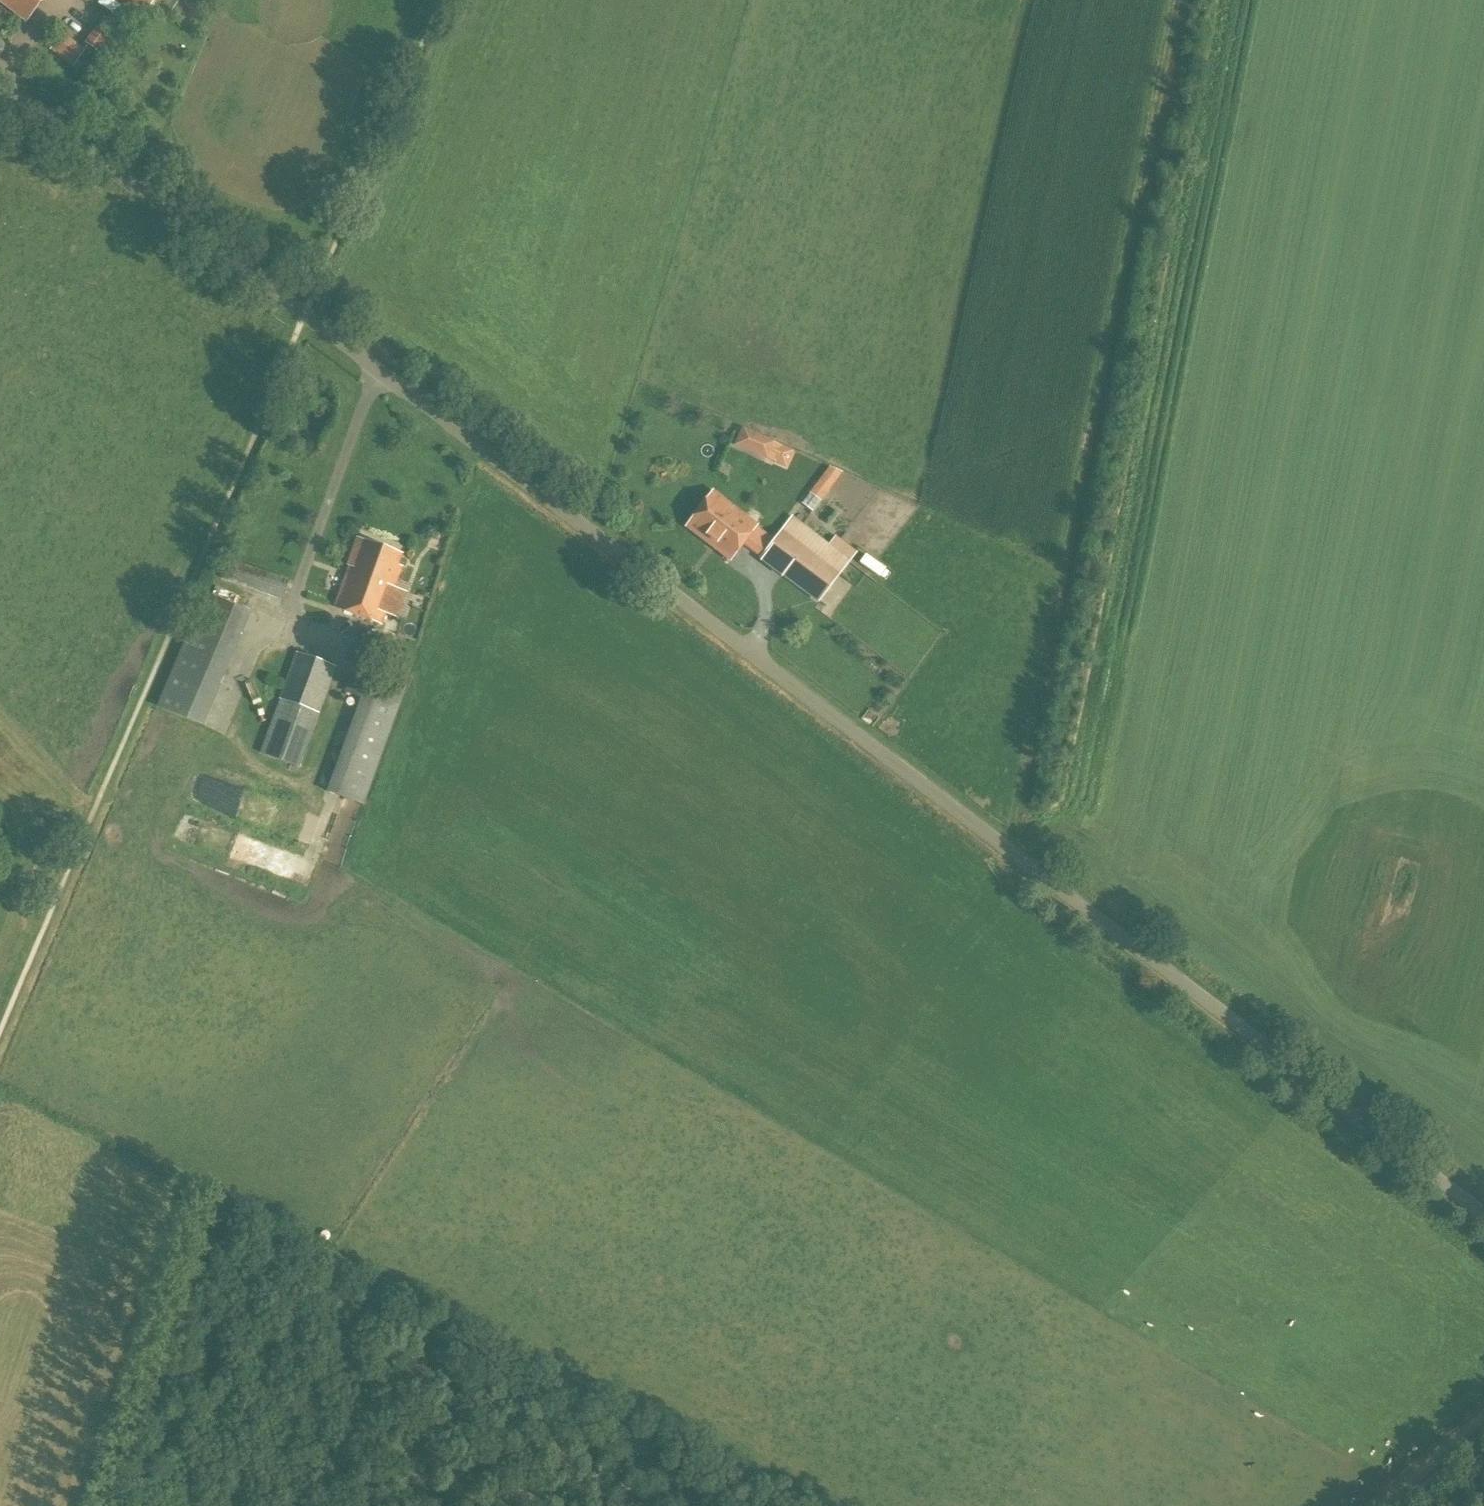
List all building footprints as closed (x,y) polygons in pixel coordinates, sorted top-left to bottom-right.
[(27,21),(42,0),(0,0),(0,1),(27,21)] [(153,0),(121,0),(143,15),(153,0)] [(107,60),(127,35),(104,17),(84,42),(107,60)] [(93,81),(105,65),(63,34),(51,50),(93,81)] [(737,428),(730,448),(767,460),(773,440),(737,428)] [(821,501),(842,472),(829,467),(810,493),(821,501)] [(742,545),(757,526),(712,492),(687,525),(731,559),(742,545)] [(828,545),(791,517),(774,539),(760,558),(819,603),(850,561),(857,552),(835,535),(828,545)] [(760,558),(774,539),(757,526),(742,545),(760,558)] [(397,618),(407,592),(394,587),(401,567),(398,566),(402,555),(358,539),(348,566),(350,566),(336,607),(381,623),(385,613),(397,618)] [(282,600),(290,580),(228,559),(221,579),(282,600)] [(251,613),(221,600),(205,594),(157,706),(203,726),(204,724),(251,613)] [(299,767),(337,667),(296,652),(260,753),(299,767)] [(364,806),(404,692),(350,672),(344,690),(360,699),(326,792),(364,806)]
